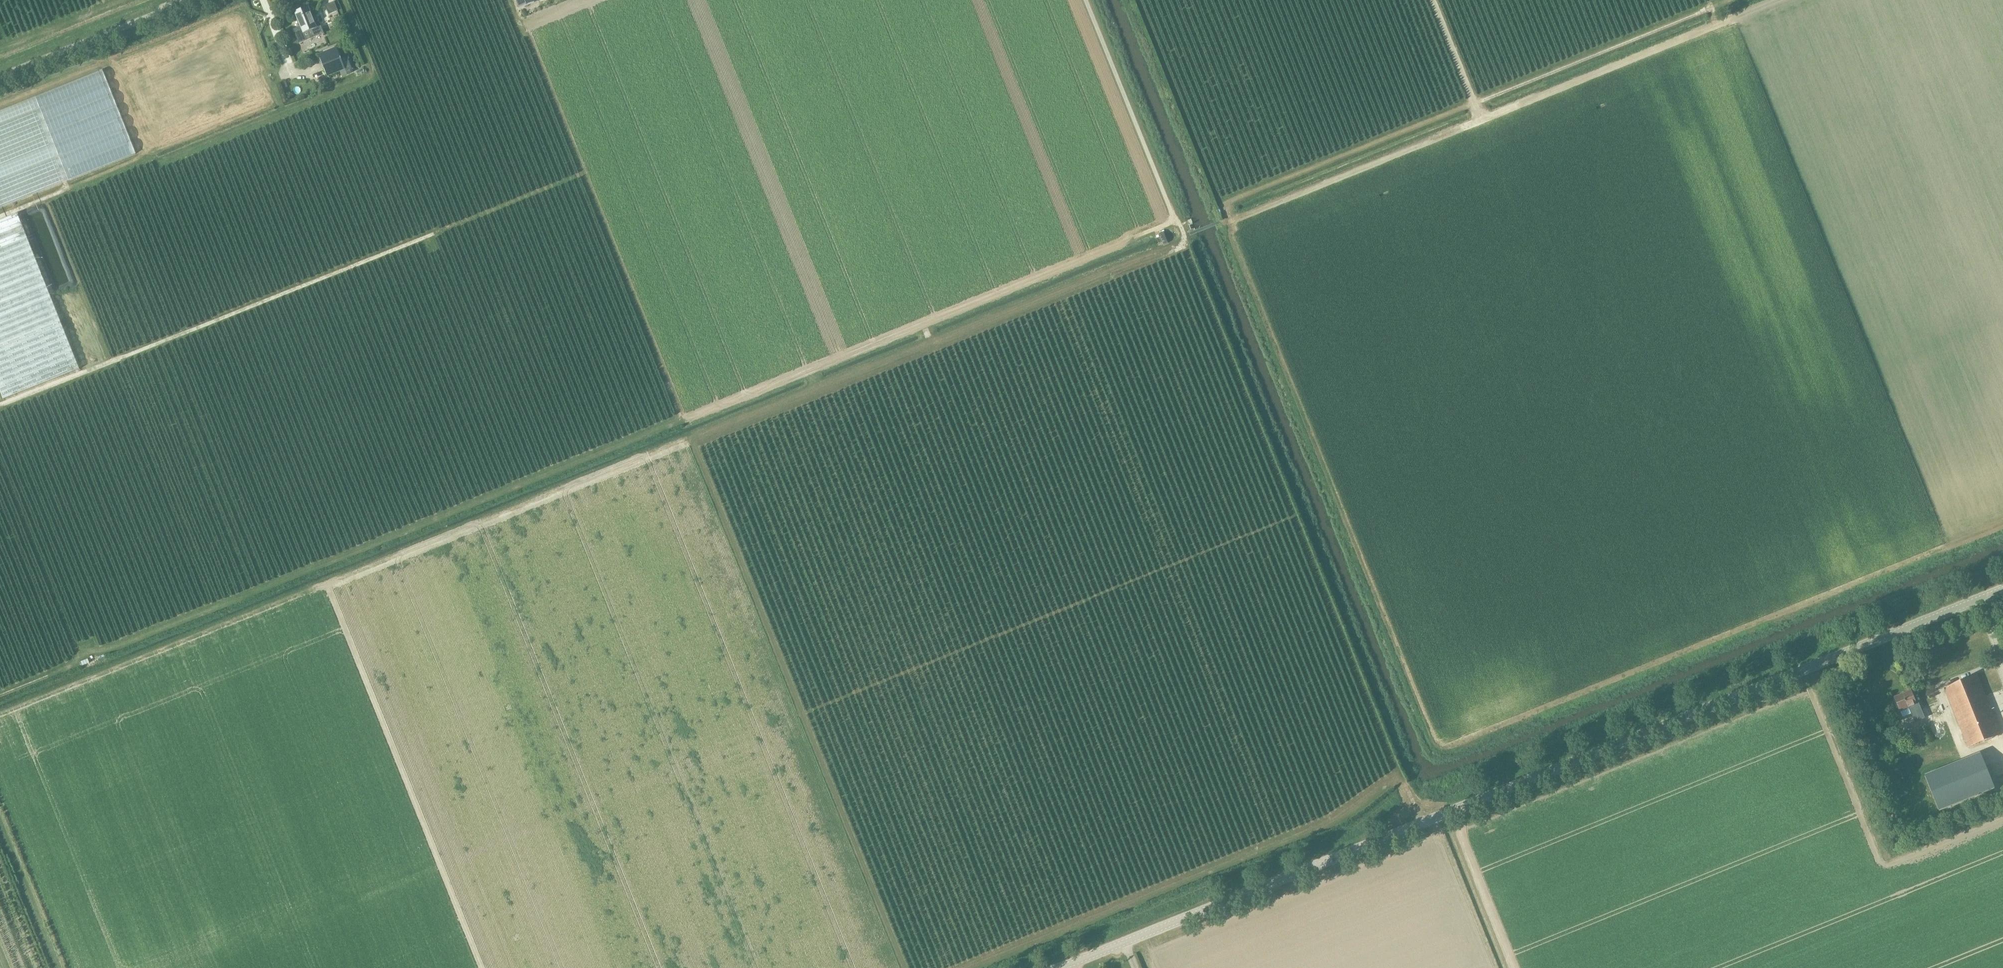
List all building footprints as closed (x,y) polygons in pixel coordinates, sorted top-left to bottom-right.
[(324,3),(327,12),(336,9),(332,0),(324,3)] [(537,0),(515,0),(518,9),(537,1),(537,0)] [(315,28),(307,8),(294,13),(300,27),(293,30),(298,42),(322,33),(319,27),(315,28)] [(326,77),(344,70),(345,74),(353,71),(348,59),(349,59),(348,56),(346,57),(342,46),(336,49),(335,48),(317,55),(326,77)] [(0,111),(0,210),(137,156),(102,70),(0,111)] [(0,220),(0,246),(1,248),(0,248),(0,393),(3,399),(79,369),(17,214),(0,220)] [(1968,747),(2000,734),(1977,676),(1944,689),(1968,747)] [(1911,690),(1894,697),(1900,712),(1909,708),(1915,721),(1922,718),(1916,705),(1911,690)] [(1924,774),(1938,809),(1994,787),(1979,751),(1924,774)]
